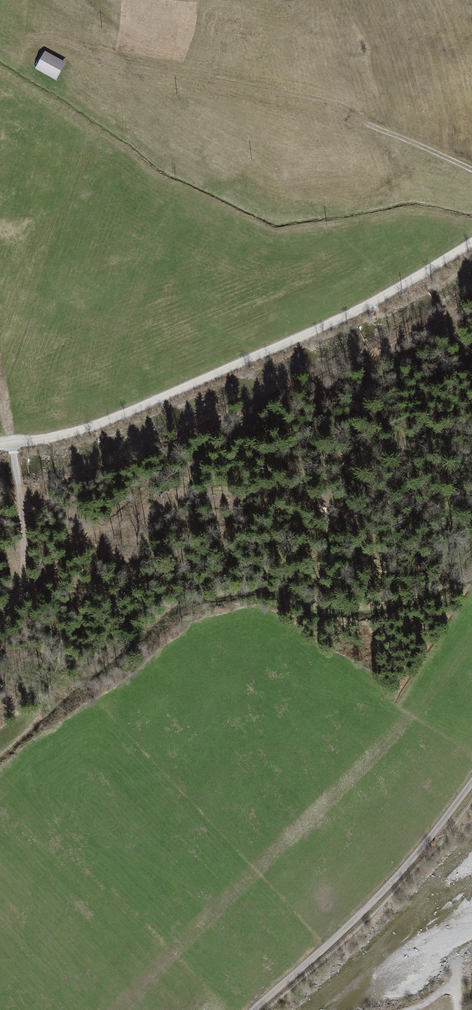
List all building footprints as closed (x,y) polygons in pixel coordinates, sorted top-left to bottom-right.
[(54,82),(64,64),(43,52),(33,69),(54,82)]
